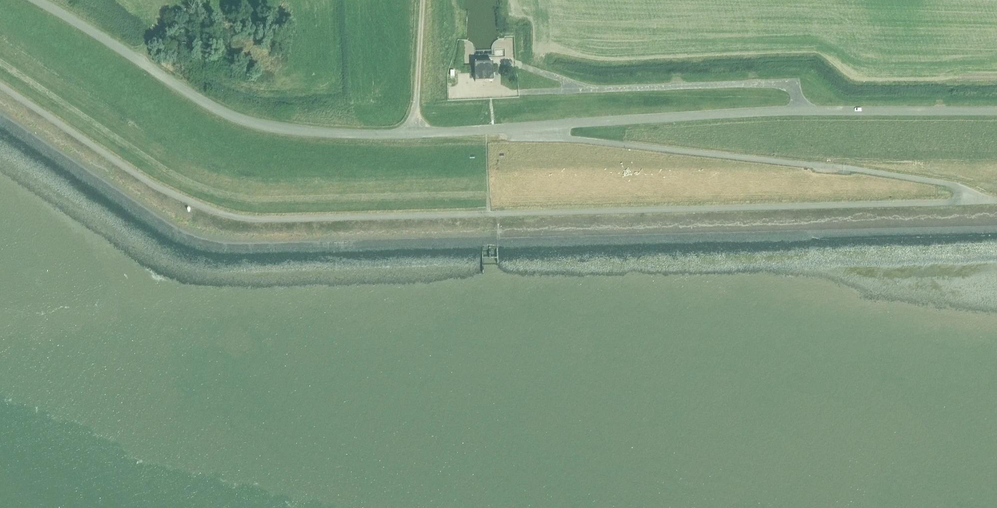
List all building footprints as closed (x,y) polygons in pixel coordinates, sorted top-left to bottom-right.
[(190,24),(171,24),(171,33),(190,34),(190,24)] [(189,44),(175,43),(174,52),(189,53),(189,44)] [(493,82),(493,66),(493,64),(483,65),(475,65),(475,82),(484,82),(493,82)]
